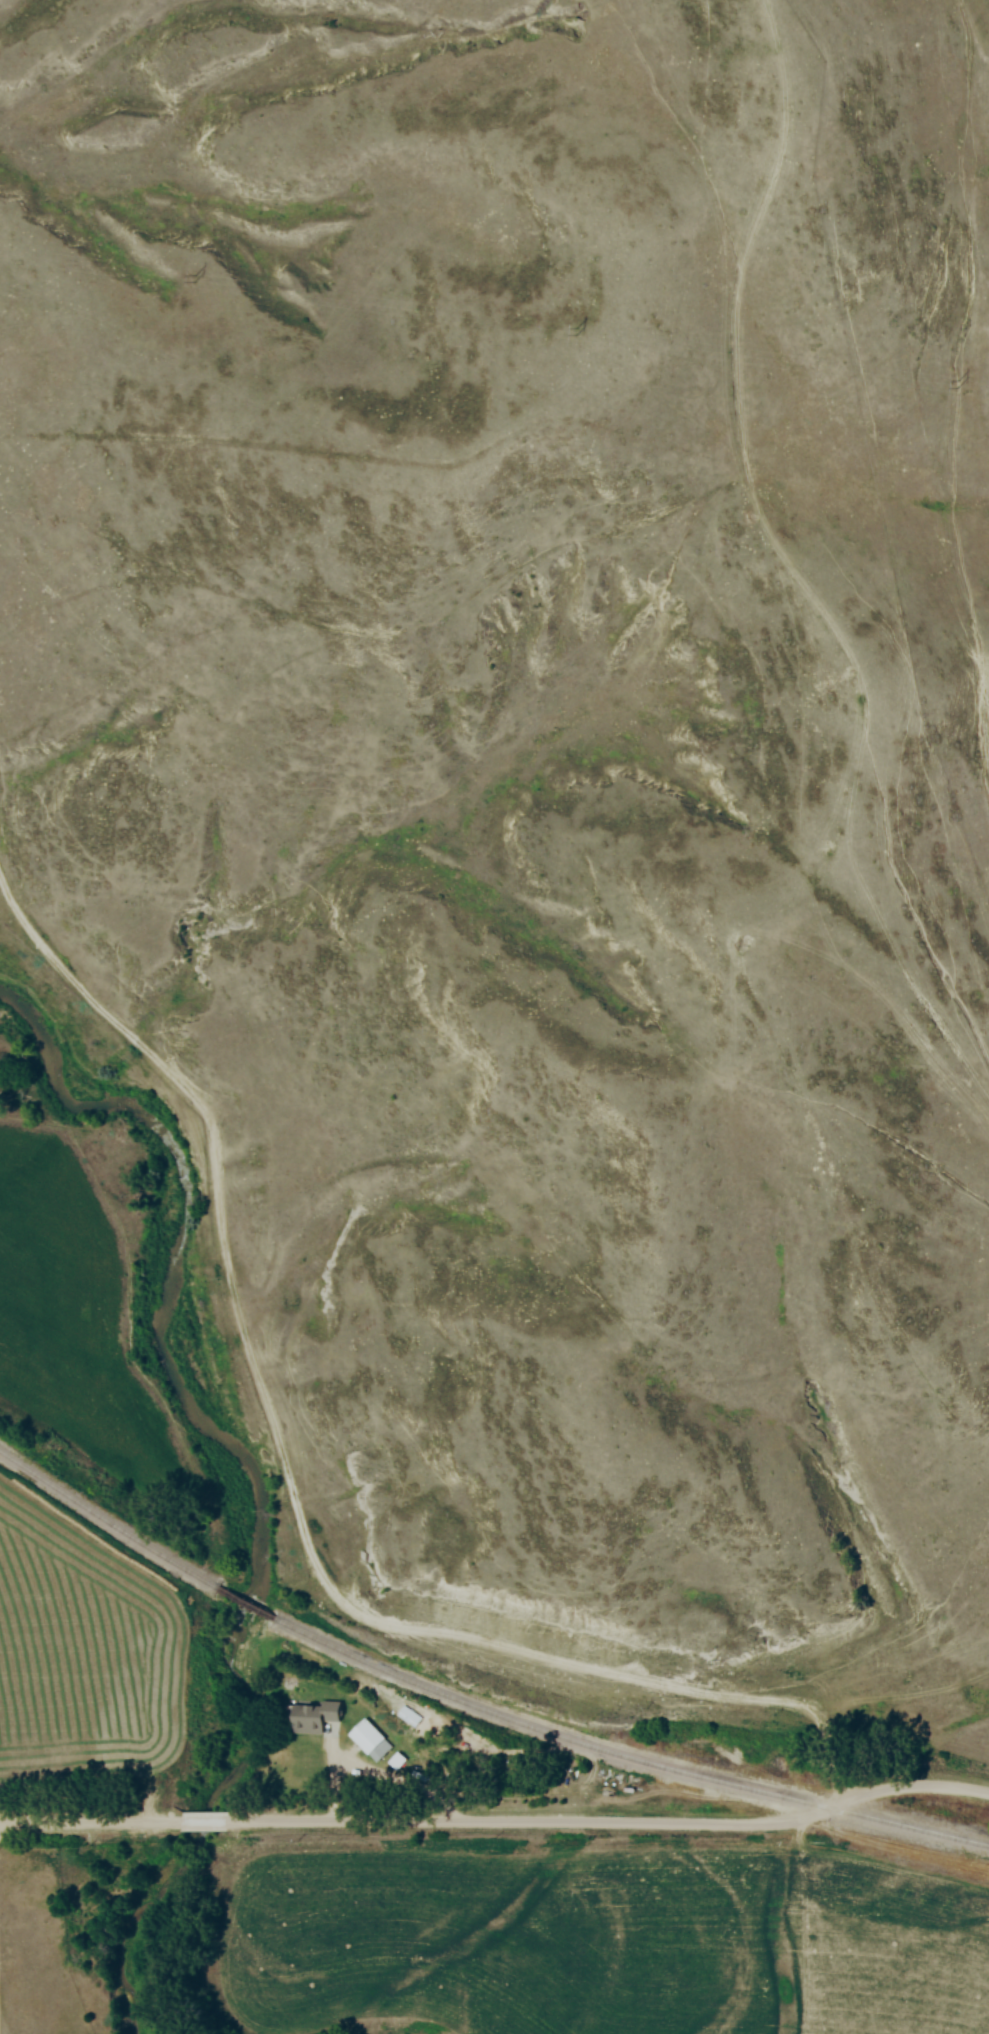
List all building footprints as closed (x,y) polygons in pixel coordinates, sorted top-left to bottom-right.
[(341,1701),(322,1701),(322,1705),(290,1705),(290,1733),(322,1734),(323,1721),(340,1722),(341,1701)] [(367,1754),(349,1734),(364,1719),(383,1739),(367,1754)] [(399,1752),(389,1742),(380,1751),(397,1769),(406,1761),(398,1753),(399,1752)]
